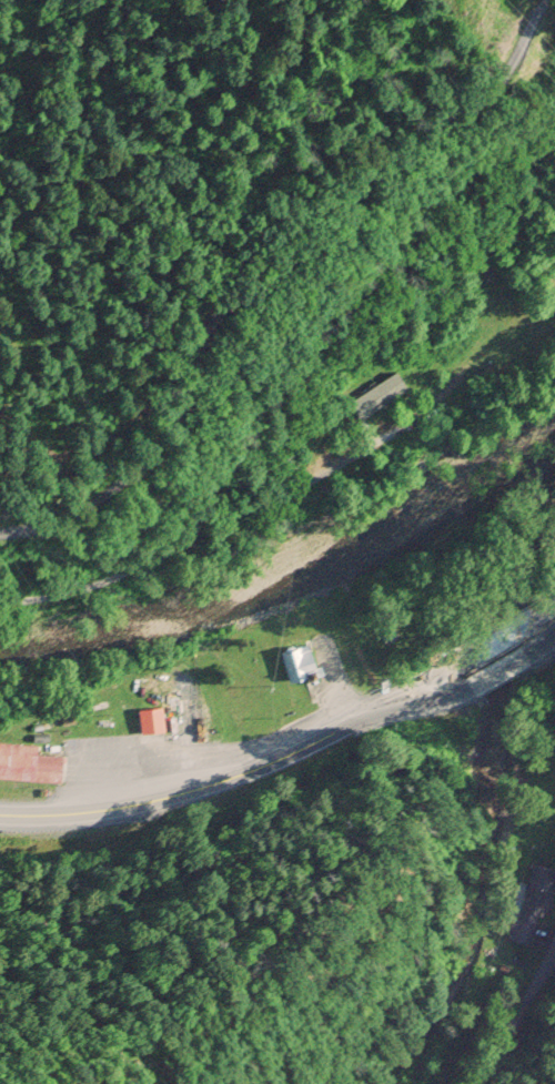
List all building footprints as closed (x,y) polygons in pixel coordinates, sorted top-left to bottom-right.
[(373,369),(395,385),(373,416),(351,401),(373,369)] [(279,654),(289,686),(317,676),(307,645),(279,654)] [(137,711),(160,707),(163,731),(140,735),(137,711)] [(60,787),(62,758),(37,756),(37,748),(0,745),(0,781),(60,787)] [(505,939),(529,944),(537,916),(543,918),(545,909),(549,910),(554,891),(549,889),(554,870),(533,863),(517,920),(511,918),(505,939)]
